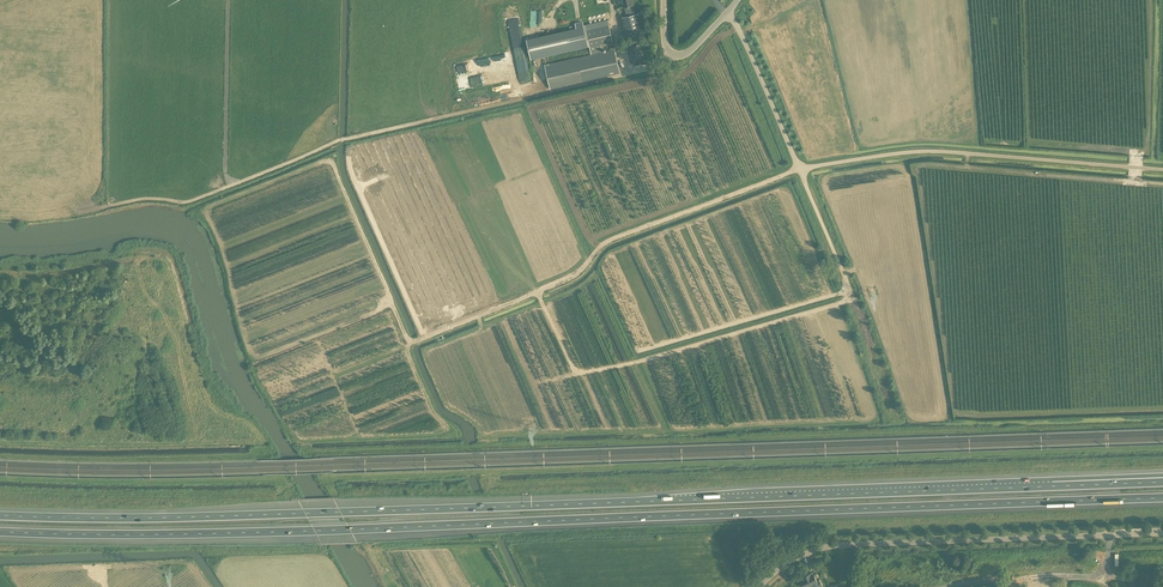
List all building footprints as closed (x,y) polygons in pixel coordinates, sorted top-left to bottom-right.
[(634,14),(632,5),(625,6),(627,16),(622,17),(626,36),(644,32),(640,13),(634,14)] [(544,65),(550,89),(577,83),(619,73),(614,49),(603,52),(601,44),(613,41),(608,25),(607,20),(584,25),(585,30),(591,54),(571,59),(544,65)] [(588,47),(584,27),(582,21),(575,23),(576,28),(526,40),(530,60),(588,47)] [(631,59),(642,56),(639,44),(637,44),(636,40),(630,42),(627,42),(628,46),(631,59)] [(809,573),(803,576),(804,578),(800,580),(803,586),(816,580),(813,574),(810,575),(809,573)]
